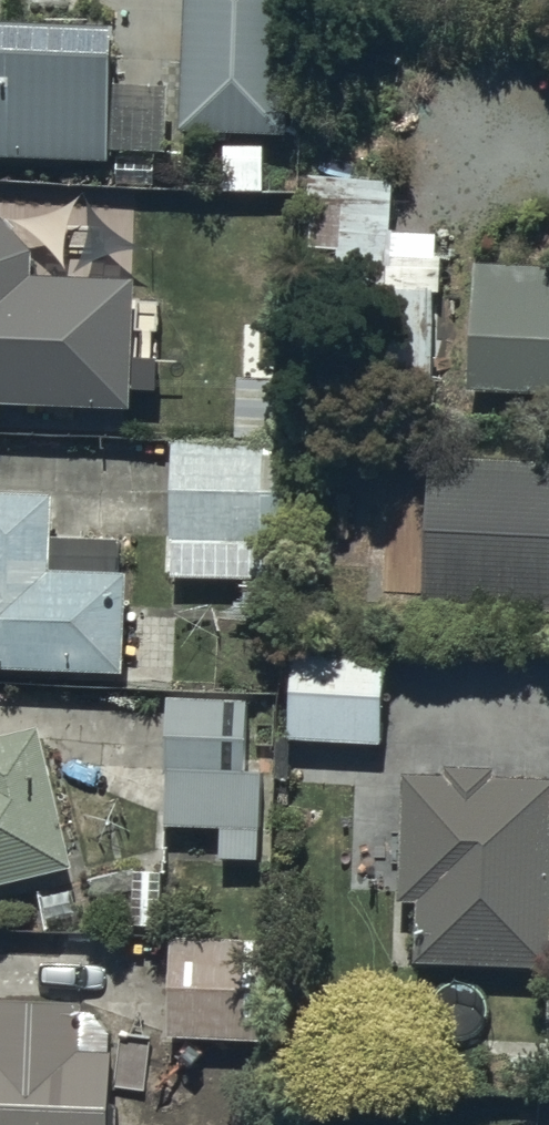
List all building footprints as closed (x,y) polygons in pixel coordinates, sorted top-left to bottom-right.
[(185,130),(292,134),(298,0),(190,0),(185,130)] [(0,13),(0,152),(112,153),(114,14),(0,13)] [(393,177),(311,177),(310,383),(437,384),(438,228),(393,228),(393,177)] [(0,416),(1,401),(133,403),(134,278),(33,277),(33,243),(0,209),(0,416)] [(481,261),(473,388),(548,393),(548,265),(481,261)] [(297,438),(174,441),(177,579),(300,576),(297,438)] [(434,452),(429,605),(548,610),(548,458),(434,452)] [(127,669),(130,569),(121,569),(122,534),(55,532),(56,495),(0,493),(0,664),(127,669)] [(386,642),(296,641),(294,741),(384,742),(386,642)] [(247,694),(171,694),(171,828),(225,828),(225,856),(266,855),(266,768),(248,769),(247,694)] [(77,867),(43,725),(0,735),(0,885),(77,867)] [(408,769),(405,898),(421,899),(419,960),(548,963),(548,776),(497,775),(497,766),(450,766),(450,770),(408,769)] [(266,937),(176,934),(174,1036),(199,1036),(199,1060),(263,1061),(266,937)] [(120,1052),(83,1050),(86,999),(0,995),(0,1124),(117,1124),(120,1052)]
